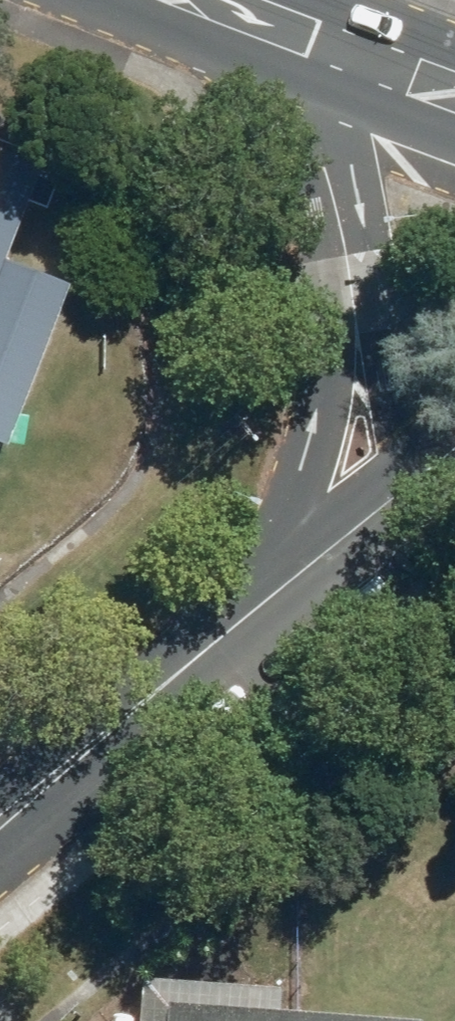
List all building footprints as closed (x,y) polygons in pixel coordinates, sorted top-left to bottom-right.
[(0,171),(0,423),(87,205),(0,171)] [(179,999),(179,1020),(434,1020),(434,1009),(295,1004),(179,999)]
